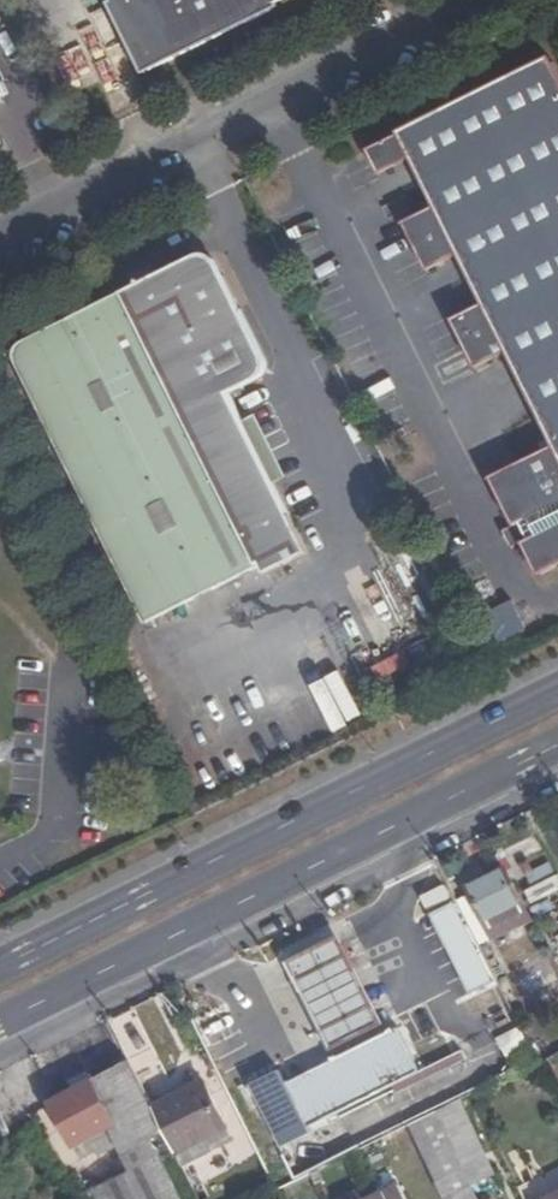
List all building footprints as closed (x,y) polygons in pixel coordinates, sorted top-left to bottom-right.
[(114,5),(108,8),(144,80),(277,15),(275,10),(296,0),(112,0),(114,5)] [(4,107),(1,99),(8,96),(3,87),(8,85),(0,68),(0,109),(4,107)] [(487,546),(496,564),(509,592),(557,567),(557,140),(528,79),(521,83),(518,76),(336,167),(348,190),(379,175),(403,223),(373,239),(398,287),(429,272),(453,321),(423,336),(448,386),(478,371),(525,465),(462,496),(487,546)] [(191,301),(199,297),(194,287),(191,283),(186,271),(182,271),(179,272),(176,273),(191,301)] [(199,297),(204,294),(194,276),(192,274),(187,272),(186,271),(191,283),(194,287),(199,297)] [(245,387),(246,385),(199,297),(191,301),(176,273),(137,293),(293,592),(297,589),(283,560),(271,535),(209,413),(236,400),(241,396),(244,392),(245,387)] [(280,599),(293,592),(137,293),(100,311),(249,600),(274,588),(280,599)] [(199,297),(246,385),(247,383),(247,378),(246,374),(204,294),(199,297)] [(100,311),(0,361),(0,391),(134,656),(249,600),(100,311)] [(385,687),(439,658),(428,638),(374,666),(385,687)] [(494,937),(529,919),(506,871),(470,890),(494,937)] [(339,936),(286,962),(328,1050),(383,1025),(339,936)] [(511,976),(524,1001),(557,984),(557,978),(548,958),(511,976)] [(537,1019),(520,1027),(537,1061),(554,1052),(537,1019)] [(285,1085),(308,1131),(423,1074),(399,1026),(385,1033),(388,1038),(340,1063),(338,1058),(285,1085)] [(151,1138),(165,1131),(152,1107),(129,1061),(50,1101),(73,1147),(108,1129),(113,1140),(120,1154),(151,1138)] [(175,1153),(205,1138),(228,1126),(206,1080),(152,1107),(165,1131),(175,1153)] [(406,1126),(443,1198),(474,1198),(468,1186),(493,1174),(456,1101),(439,1109),(406,1126)] [(108,1129),(73,1147),(78,1158),(113,1140),(108,1129)] [(151,1138),(120,1154),(128,1169),(92,1187),(98,1198),(180,1198),(151,1138)] [(175,1153),(181,1164),(211,1149),(205,1138),(175,1153)] [(550,1198),(539,1176),(518,1187),(524,1198),(557,1198),(557,1194),(550,1198)] [(397,1185),(369,1198),(404,1198),(397,1185)]
